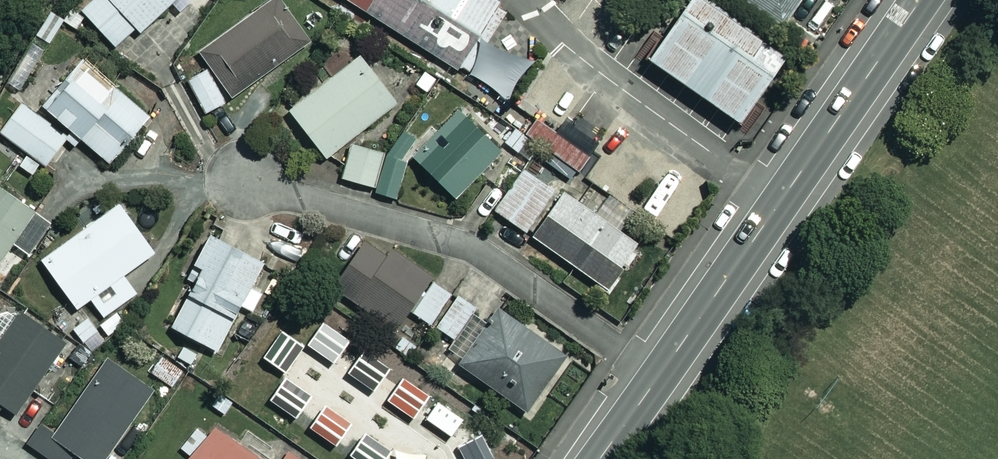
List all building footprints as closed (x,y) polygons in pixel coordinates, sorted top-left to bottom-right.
[(78,7),(112,45),(131,28),(135,33),(166,5),(175,14),(186,4),(182,0),(86,0),(78,7)] [(460,77),(502,11),(485,0),(339,0),(460,77)] [(695,0),(692,0),(647,67),(737,128),(783,59),(695,0)] [(782,25),(797,0),(743,0),(782,25)] [(277,2),(197,52),(205,65),(181,80),(201,112),(305,48),(277,2)] [(62,21),(48,11),(33,34),(47,43),(62,21)] [(394,102),(358,55),(286,111),(322,158),(394,102)] [(67,138),(65,141),(71,145),(75,140),(105,163),(119,144),(124,148),(133,137),(128,133),(146,110),(77,57),(38,107),(64,128),(60,133),(67,138)] [(67,138),(60,133),(22,105),(0,133),(0,134),(26,154),(17,165),(27,173),(36,162),(44,168),(65,141),(67,138)] [(498,149),(454,109),(409,158),(453,198),(498,149)] [(514,126),(503,142),(550,174),(558,163),(581,179),(593,161),(583,154),(590,143),(560,122),(554,131),(530,114),(519,129),(514,126)] [(406,161),(350,143),(339,177),(395,195),(406,161)] [(634,244),(523,167),(493,211),(531,237),(523,250),(551,269),(559,258),(603,289),(634,244)] [(0,188),(0,259),(10,244),(27,255),(50,222),(0,188)] [(151,253),(116,204),(38,261),(73,309),(88,298),(102,317),(133,294),(120,275),(151,253)] [(314,277),(392,329),(404,311),(450,342),(475,305),(351,222),(314,277)] [(261,263),(204,234),(184,273),(190,276),(164,326),(215,352),(238,305),(251,312),(261,294),(248,288),(261,263)] [(16,310),(0,333),(0,406),(1,405),(11,413),(62,343),(16,310)] [(486,325),(473,316),(449,352),(462,361),(458,367),(524,412),(563,355),(496,310),(486,325)] [(421,348),(399,334),(390,349),(411,363),(421,348)] [(181,372),(161,357),(150,373),(171,387),(181,372)] [(105,358),(52,432),(39,423),(25,443),(47,458),(68,458),(72,453),(80,458),(101,458),(150,390),(105,358)] [(220,426),(197,458),(268,458),(220,426)]
